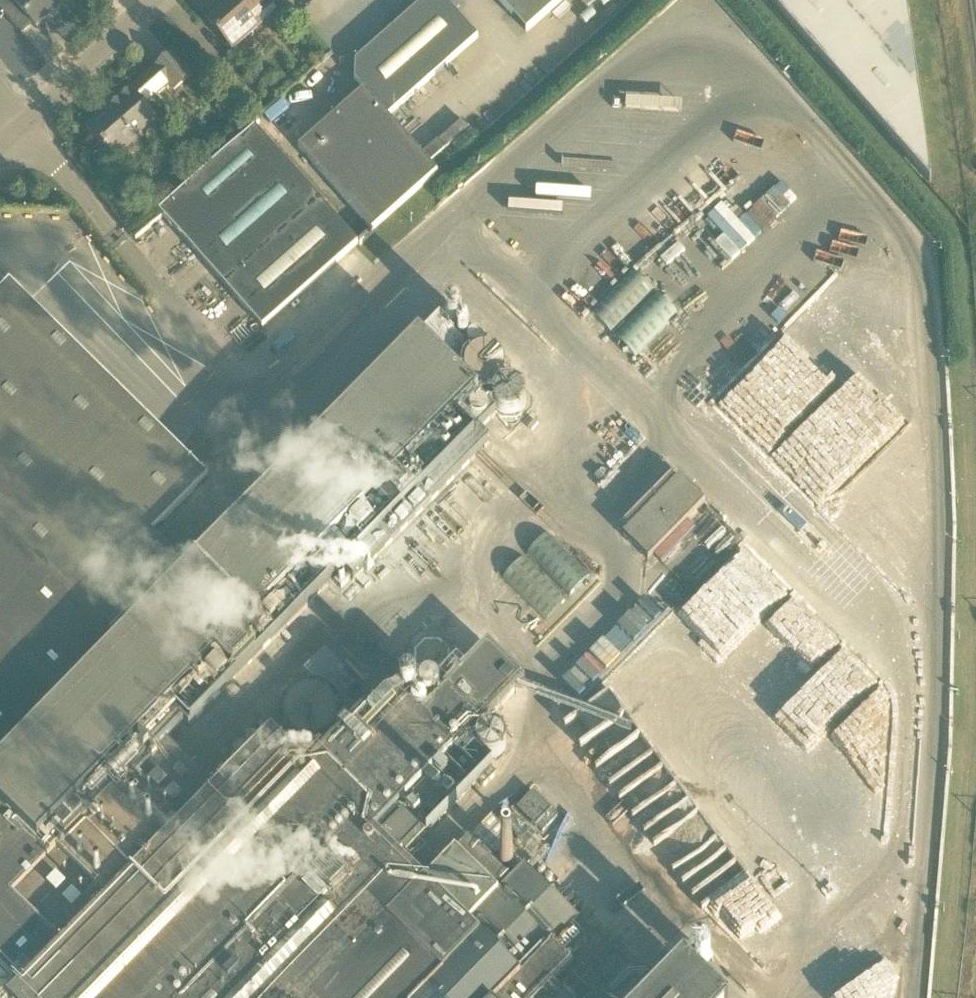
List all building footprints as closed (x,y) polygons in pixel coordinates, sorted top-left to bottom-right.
[(5,14),(21,33),(32,24),(37,30),(62,9),(54,0),(20,0),(16,3),(13,0),(0,0),(0,9),(5,14)] [(233,50),(263,23),(259,18),(274,6),(269,0),(224,0),(222,2),(226,7),(208,22),(233,50)] [(388,117),(478,38),(444,0),(424,0),(354,61),(353,79),(363,90),(364,89),(388,117)] [(563,0),(499,0),(526,32),(563,0)] [(930,183),(931,182),(906,0),(769,0),(930,183)] [(173,54),(110,109),(87,129),(105,150),(107,148),(118,160),(159,123),(145,106),(169,85),(174,92),(192,76),(173,54)] [(437,173),(388,117),(364,89),(363,90),(297,148),(371,231),(437,173)] [(432,163),(473,132),(465,121),(423,151),(432,163)] [(159,212),(211,270),(262,328),(358,244),(254,127),(159,212)] [(652,290),(634,272),(592,315),(610,333),(652,290)] [(420,340),(376,385),(371,380),(305,448),(309,453),(241,522),(237,517),(217,537),(222,542),(208,556),(203,551),(183,571),(151,539),(209,482),(10,286),(0,297),(0,997),(542,997),(572,967),(567,961),(593,935),(524,868),(522,870),(514,862),(514,860),(513,857),(511,854),(509,852),(506,852),(503,853),(500,855),(498,858),(498,861),(499,864),(501,866),(504,868),(508,868),(516,876),(498,895),(494,892),(508,877),(467,839),(454,852),(423,884),(399,861),(478,780),(452,755),(478,727),(445,693),(418,720),(388,690),(308,771),(271,735),(216,791),(165,741),(183,722),(189,728),(343,571),(354,582),(490,443),(480,433),(497,415),(420,340)] [(635,356),(676,313),(658,295),(616,338),(635,356)] [(445,317),(445,319),(445,321),(446,323),(447,325),(449,327),(451,328),(453,328),(455,328),(457,328),(458,327),(460,325),(461,323),(462,321),(462,319),(462,317),(461,315),(460,313),(458,312),(455,311),(452,311),(450,311),(448,313),(446,315),(445,317)] [(468,339),(467,342),(467,344),(468,346),(469,348),(471,350),(473,351),(476,351),(478,351),(480,350),(482,349),(483,348),(485,346),(485,344),(486,341),(485,339),(484,337),(483,335),(481,334),(478,333),(475,333),(473,333),(471,335),(469,337),(468,339)] [(476,355),(465,366),(465,370),(465,375),(467,379),(470,383),(474,387),(478,389),(483,390),(488,390),(492,389),(496,387),(500,383),(503,379),(504,374),(505,369),(504,364),(502,360),(499,356),(496,354),(494,353),(491,351),(487,351),(484,350),(481,351),(477,352),(475,353),(476,355)] [(494,395),(493,400),(493,403),(495,407),(497,411),(500,414),(504,415),(508,416),(512,416),(516,415),(519,413),(522,411),(524,407),(526,403),(526,399),(525,395),(523,391),(521,388),(517,385),(513,384),(508,383),(503,385),(499,387),(496,391),(494,395)] [(623,535),(648,560),(704,503),(680,478),(677,481),(671,476),(625,524),(629,529),(623,535)] [(572,595),(589,577),(545,535),(528,552),(572,595)] [(549,619),(566,601),(522,559),(505,576),(549,619)] [(633,613),(606,640),(623,656),(649,629),(633,613)] [(695,667),(664,633),(653,642),(684,676),(695,667)] [(599,681),(612,668),(595,652),(582,665),(599,681)] [(592,687),(577,672),(563,686),(579,701),(592,687)] [(529,673),(525,686),(537,689),(541,676),(529,673)] [(434,680),(431,679),(428,679),(426,679),(423,681),(421,683),(420,686),(419,689),(419,691),(420,693),(422,695),(424,697),(426,698),(429,699),(431,699),(433,698),(435,697),(437,695),(438,693),(439,691),(439,688),(439,686),(438,683),(437,682),(434,680)] [(319,686),(316,685),(312,684),(308,684),(304,685),(301,686),(298,688),(295,690),(292,692),(290,696),(288,699),(286,702),(286,706),(285,710),(286,715),(288,721),(290,724),(292,726),(294,729),(297,731),(299,732),(303,734),(306,734),(309,735),(315,734),(320,733),(325,730),(330,726),(332,724),(333,721),(334,718),(335,714),(336,711),(336,708),(335,705),(335,701),(332,696),(328,692),(326,689),(323,687),(319,686)] [(422,701),(420,701),(418,701),(416,701),(414,702),(413,704),(412,706),(412,708),(412,711),(413,713),(415,714),(417,715),(418,715),(422,714),(424,713),(425,711),(426,709),(426,707),(426,705),(424,703),(422,701)] [(497,732),(493,730),(489,730),(486,731),(482,733),(480,736),(478,740),(477,743),(478,746),(479,749),(481,752),(483,755),(486,756),(490,757),(493,757),(496,756),(498,754),(501,752),(503,749),(504,746),(504,743),(503,739),(502,736),(500,734),(497,732)] [(257,734),(255,733),(252,733),(250,734),(248,735),(247,737),(246,739),(246,741),(246,742),(246,744),(247,746),(249,747),(251,748),(253,748),(255,748),(256,748),(258,747),(259,746),(260,744),(261,742),(261,740),(260,738),(260,737),(259,735),(257,734)] [(311,764),(321,753),(311,743),(301,754),(311,764)] [(244,747),(242,746),(239,746),(237,746),(235,747),(234,749),(233,751),(232,753),(233,755),(233,757),(234,759),(236,760),(238,761),(240,761),(242,761),(243,761),(245,760),(246,759),(247,757),(248,755),(248,753),(248,751),(247,749),(246,748),(244,747)] [(533,793),(517,809),(542,833),(558,817),(533,793)] [(687,964),(703,980),(718,966),(702,949),(687,964)] [(683,964),(649,997),(716,997),(683,964)]
